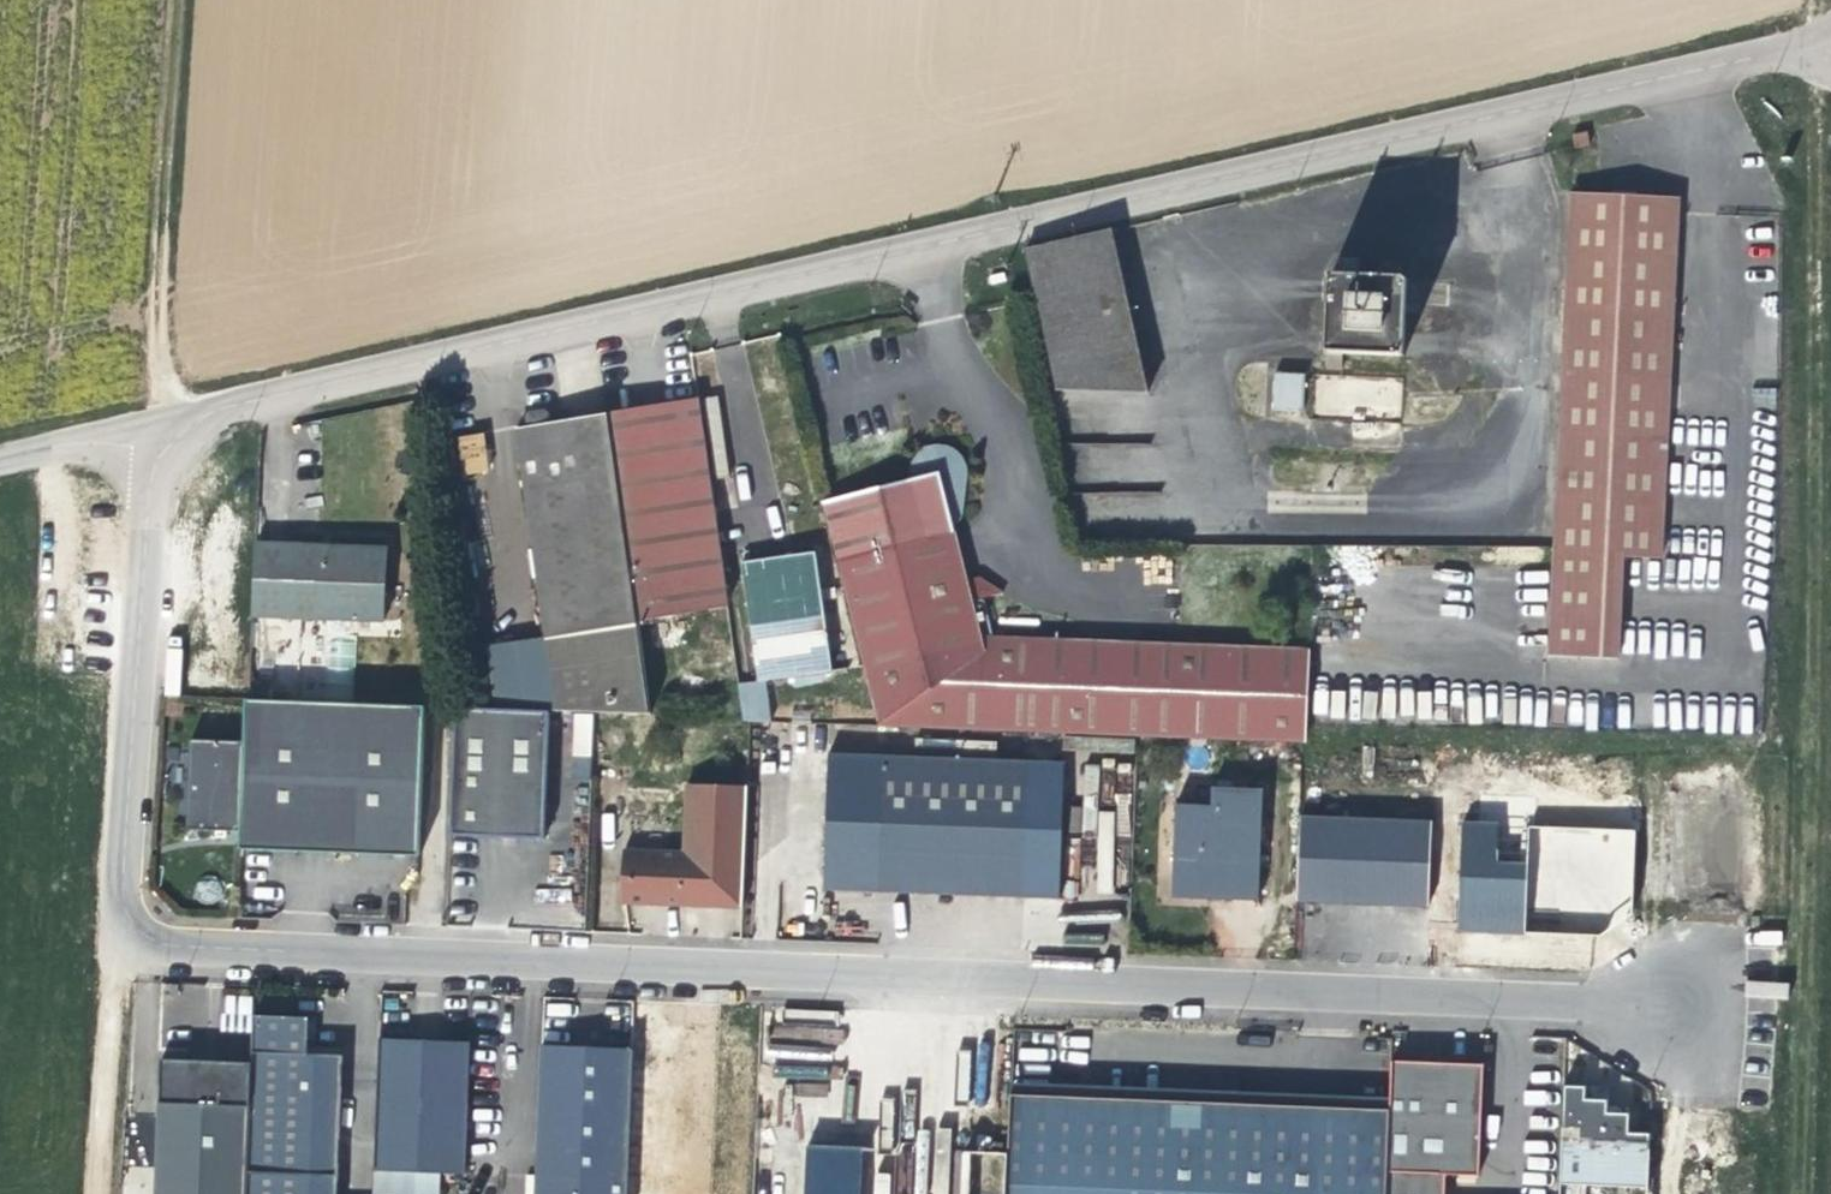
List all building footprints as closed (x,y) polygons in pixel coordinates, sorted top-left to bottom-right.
[(1592,162),(1592,147),(1570,151),(1569,165),(1592,162)] [(1663,567),(1675,210),(1568,208),(1555,575),(1552,669),(1618,669),(1621,568),(1663,567)] [(1146,402),(1112,236),(1028,254),(1031,269),(1059,398),(1146,402)] [(1411,299),(1412,283),(1334,280),(1331,376),(1346,377),(1347,361),(1409,364),(1411,299)] [(1306,376),(1276,374),(1273,413),(1303,415),(1306,376)] [(1400,399),(1400,396),(1399,393),(1397,390),(1394,389),(1391,388),(1388,388),(1385,389),(1382,392),(1380,395),(1380,398),(1381,402),(1382,405),(1385,407),(1389,408),(1392,408),(1396,407),(1398,405),(1400,402),(1400,399)] [(660,411),(610,417),(639,622),(734,612),(703,405),(660,411)] [(639,622),(610,417),(588,420),(561,422),(560,418),(558,415),(555,412),(553,410),(549,409),(545,410),(541,411),(538,412),(535,416),(533,420),(533,425),(533,427),(524,427),(563,723),(579,723),(598,724),(653,726),(639,622)] [(457,435),(463,474),(488,470),(483,432),(457,435)] [(1309,753),(1312,667),(983,651),(940,481),(954,467),(954,448),(938,438),(927,440),(917,442),(910,458),(819,478),(881,735),(1309,753)] [(321,635),(327,562),(303,560),(264,557),(259,629),(321,635)] [(834,674),(813,557),(777,563),(748,568),(769,685),(776,684),(834,674)] [(398,569),(327,562),(321,635),(392,639),(398,569)] [(776,699),(776,684),(769,685),(748,689),(751,703),(776,699)] [(775,726),(776,699),(751,703),(754,725),(775,726)] [(271,863),(419,869),(425,718),(244,710),(242,745),(238,830),(236,861),(244,861),(246,861),(271,863)] [(548,851),(554,722),(462,719),(460,719),(455,847),(489,848),(548,851)] [(596,768),(598,724),(579,723),(577,767),(596,768)] [(238,830),(242,745),(196,745),(194,828),(211,829),(238,830)] [(1030,905),(1033,768),(832,763),(830,900),(850,901),(1030,905)] [(1098,793),(1099,764),(1082,763),(1080,792),(1098,793)] [(747,920),(752,799),(691,798),(690,865),(628,866),(628,914),(652,915),(747,920)] [(1269,914),(1274,801),(1223,801),(1223,819),(1186,819),(1183,891),(1219,891),(1219,912),(1218,913),(1269,914)] [(1101,879),(1114,879),(1111,811),(1098,812),(1101,879)] [(1458,932),(1525,932),(1526,860),(1497,859),(1498,820),(1460,820),(1458,932)] [(1589,923),(1633,924),(1635,828),(1530,826),(1528,919),(1589,920),(1589,923)] [(1434,921),(1437,839),(1304,834),(1300,916),(1352,918),(1434,921)] [(1219,912),(1219,891),(1183,891),(1182,891),(1182,911),(1198,911),(1219,912)] [(346,1054),(323,1053),(311,1052),(313,1016),(303,1016),(258,1014),(257,1044),(256,1054),(251,1193),(341,1193),(346,1054)] [(323,1053),(325,1016),(313,1016),(311,1052),(323,1053)] [(256,1054),(257,1044),(199,1042),(166,1041),(166,1051),(256,1054)] [(472,1063),(473,1052),(416,1050),(383,1048),(382,1059),(472,1063)] [(256,1054),(166,1051),(160,1193),(251,1193),(256,1054)] [(635,1069),(636,1059),(584,1057),(565,1056),(546,1056),(540,1193),(630,1193),(635,1069)] [(467,1184),(472,1063),(382,1059),(378,1181),(467,1184)] [(1108,1067),(1015,1063),(1015,1075),(1394,1090),(1395,1078),(1316,1075),(1108,1067)] [(1391,1193),(1449,1193),(1448,1186),(1481,1185),(1484,1100),(1485,1075),(1466,1074),(1412,1073),(1395,1072),(1391,1193)] [(1394,1100),(1394,1090),(1015,1075),(1014,1084),(1011,1177),(1010,1193),(1390,1193),(1394,1100)] [(1561,1085),(1559,1184),(1648,1186),(1650,1133),(1628,1132),(1628,1112),(1607,1112),(1608,1087),(1561,1085)] [(804,1147),(802,1193),(859,1193),(859,1192),(872,1192),(873,1148),(804,1147)]
